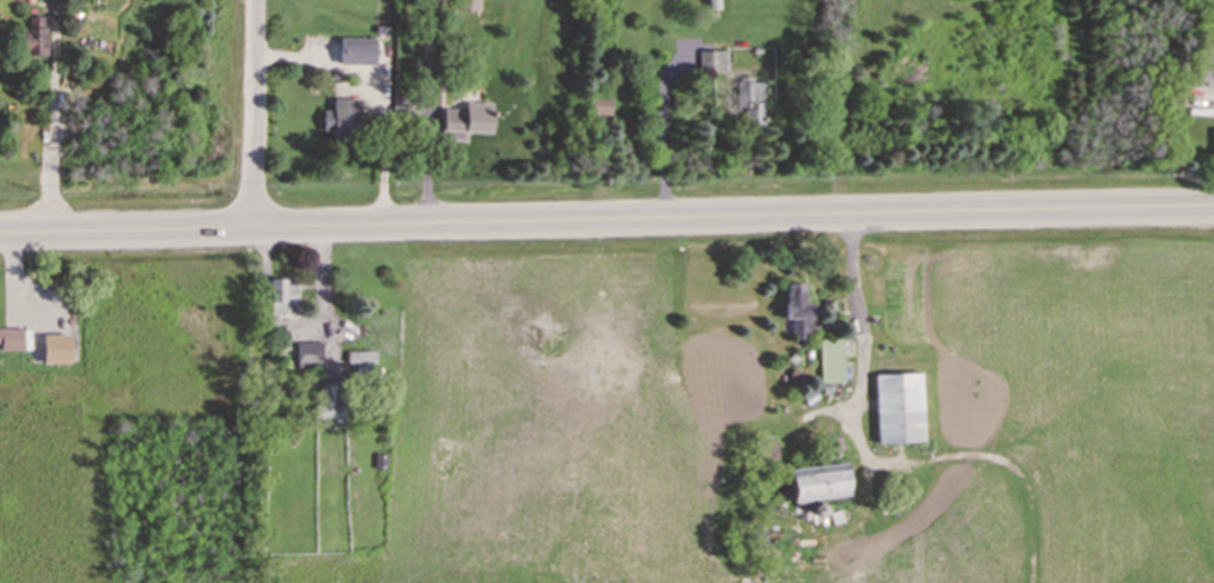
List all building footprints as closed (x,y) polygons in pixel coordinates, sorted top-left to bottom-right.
[(450,8),(477,10),(477,0),(451,0),(450,8)] [(719,7),(719,0),(706,0),(706,8),(719,7)] [(20,27),(20,55),(44,55),(43,16),(26,16),(27,27),(20,27)] [(374,37),(338,37),(338,63),(374,63),(374,37)] [(725,69),(725,49),(698,50),(698,70),(725,69)] [(1208,86),(1208,53),(1197,53),(1197,63),(1198,63),(1198,86),(1208,86)] [(736,106),(742,106),(742,123),(761,124),(761,81),(752,81),(752,76),(736,76),(736,106)] [(587,113),(608,115),(609,97),(588,97),(587,113)] [(331,110),(323,109),(321,134),(357,134),(357,98),(332,98),(331,110)] [(441,108),(441,139),(464,140),(465,131),(490,133),(490,103),(464,102),(462,108),(441,108)] [(269,312),(296,312),(296,278),(269,278),(269,312)] [(790,338),(808,338),(808,318),(810,318),(810,302),(802,302),(803,282),(784,282),(784,319),(790,319),(790,338)] [(0,327),(0,350),(20,349),(19,327),(0,327)] [(68,362),(68,333),(41,333),(41,363),(68,362)] [(818,382),(841,382),(840,338),(817,339),(818,382)] [(320,366),(320,342),(295,342),(295,366),(320,366)] [(374,349),(345,350),(347,362),(355,362),(355,374),(370,373),(370,362),(375,362),(374,349)] [(873,374),(876,442),(922,441),(919,372),(873,374)] [(337,382),(315,383),(317,417),(338,417),(337,382)] [(787,468),(791,502),(846,495),(842,462),(787,468)]
